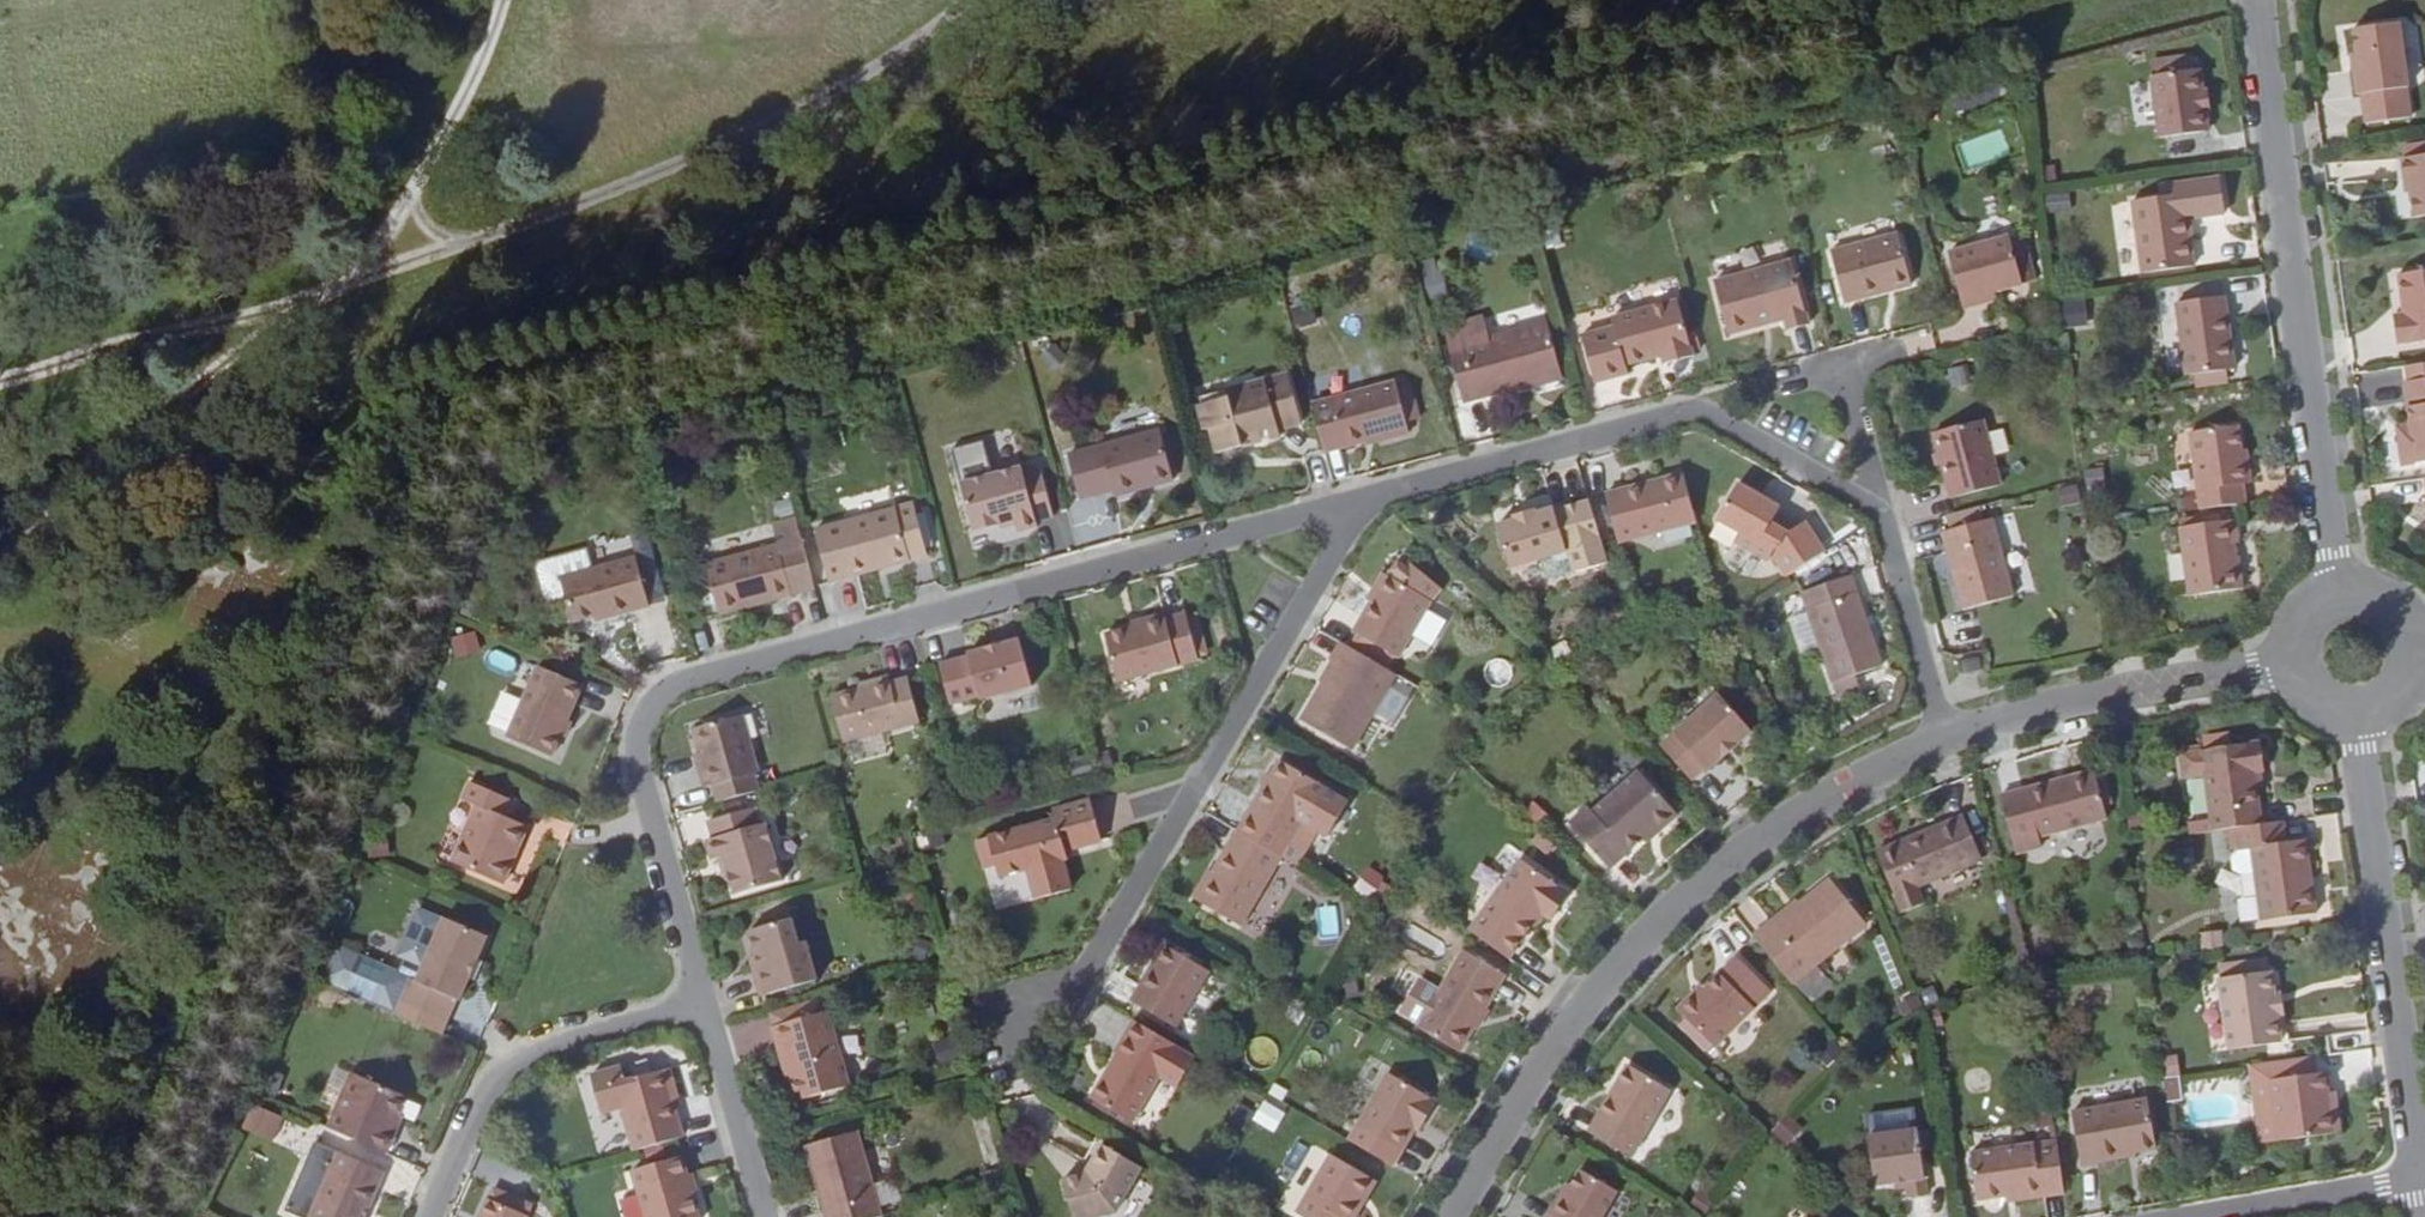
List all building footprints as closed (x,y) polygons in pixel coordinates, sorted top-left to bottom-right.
[(2360,97),(2363,126),(2411,120),(2399,25),(2349,32),(2355,70),(2352,70),(2355,97),(2360,97)] [(2152,81),(2159,143),(2208,135),(2202,74),(2152,81)] [(2400,163),(2404,186),(2408,186),(2413,222),(2424,220),(2424,159),(2400,163)] [(2165,201),(2159,202),(2133,206),(2144,278),(2196,270),(2191,236),(2186,236),(2185,222),(2226,217),(2221,181),(2164,190),(2165,201)] [(1837,249),(1849,297),(1915,280),(1903,231),(1837,249)] [(1969,252),(1983,306),(2017,298),(2014,287),(2043,281),(2031,237),(1969,252)] [(1716,278),(1730,330),(1786,315),(1788,326),(1809,320),(1792,258),(1716,278)] [(1434,298),(1452,293),(1446,271),(1429,275),(1434,298)] [(2424,343),(2424,272),(2398,276),(2403,316),(2393,317),(2397,345),(2407,343),(2407,346),(2424,343)] [(1594,332),(1605,376),(1634,369),(1632,361),(1663,352),(1666,359),(1692,353),(1677,299),(1622,314),(1623,325),(1594,332)] [(1445,312),(1454,345),(1490,335),(1482,302),(1445,312)] [(2177,310),(2186,382),(2234,374),(2224,304),(2177,310)] [(2065,311),(2068,328),(2083,326),(2080,309),(2065,311)] [(1454,345),(1468,396),(1562,372),(1548,320),(1490,335),(1454,345)] [(1208,418),(1214,443),(1278,427),(1277,420),(1300,414),(1287,364),(1224,381),(1226,388),(1196,395),(1203,420),(1208,418)] [(2403,368),(2406,385),(2424,383),(2424,364),(2403,368)] [(1397,372),(1314,393),(1325,439),(1380,424),(1381,429),(1411,420),(1397,372)] [(2401,468),(2424,465),(2424,383),(2406,385),(2403,386),(2408,427),(2403,427),(2405,440),(2397,441),(2401,468)] [(1066,443),(1077,487),(1109,477),(1110,484),(1170,468),(1156,418),(1066,443)] [(1935,441),(1952,504),(2004,490),(1987,428),(1935,441)] [(2191,435),(2198,513),(2245,506),(2242,487),(2251,486),(2248,469),(2243,470),(2237,430),(2191,435)] [(1035,451),(960,469),(971,513),(998,507),(1000,513),(1015,509),(1017,517),(1033,512),(1030,504),(1050,500),(1035,451)] [(1603,492),(1614,536),(1694,513),(1681,470),(1603,492)] [(2090,491),(2106,488),(2104,473),(2087,476),(2090,491)] [(1799,573),(1834,553),(1815,522),(1798,531),(1779,520),(1787,507),(1741,480),(1717,519),(1742,533),(1735,543),(1768,562),(1774,558),(1787,580),(1799,573)] [(781,502),(795,499),(791,485),(777,488),(781,502)] [(816,514),(827,562),(924,537),(911,488),(816,514)] [(2085,508),(2080,492),(2064,497),(2069,513),(2085,508)] [(1491,520),(1502,563),(1535,553),(1559,547),(1558,544),(1594,534),(1584,498),(1549,507),(1548,505),(1531,509),(1530,506),(1509,512),(1510,515),(1491,520)] [(801,524),(798,509),(771,516),(775,530),(801,524)] [(2234,523),(2181,531),(2190,600),(2242,593),(2239,569),(2235,570),(2233,547),(2237,547),(2234,523)] [(775,530),(702,549),(716,601),(815,574),(801,524),(775,530)] [(1946,538),(1967,615),(2016,603),(1995,524),(1946,538)] [(1559,547),(1535,553),(1539,567),(1546,571),(1566,566),(1566,567),(1601,558),(1594,534),(1558,544),(1559,547)] [(648,588),(635,539),(572,556),(583,600),(604,594),(617,591),(618,596),(648,588)] [(1376,575),(1360,602),(1342,632),(1346,634),(1384,657),(1418,598),(1427,589),(1394,556),(1376,575)] [(1354,598),(1360,602),(1376,575),(1369,571),(1354,598)] [(1854,574),(1805,592),(1842,695),(1862,688),(1857,674),(1884,664),(1854,574)] [(1452,589),(1441,578),(1433,586),(1444,597),(1452,589)] [(703,604),(716,601),(711,583),(699,587),(703,604)] [(1793,608),(1796,647),(1812,646),(1809,607),(1793,608)] [(1102,630),(1112,675),(1194,655),(1182,610),(1162,616),(1160,610),(1120,621),(1120,626),(1102,630)] [(456,659),(480,652),(474,632),(450,640),(456,659)] [(1380,655),(1346,634),(1339,647),(1373,667),(1380,655)] [(936,661),(946,700),(1028,681),(1016,635),(963,647),(964,654),(936,661)] [(1341,749),(1385,674),(1373,667),(1339,647),(1330,642),(1320,658),(1325,661),(1292,719),(1341,749)] [(552,748),(583,676),(539,656),(507,729),(552,748)] [(1966,663),(1970,681),(1984,678),(1981,661),(1966,663)] [(823,688),(833,736),(909,717),(900,675),(879,680),(878,676),(823,688)] [(1711,694),(1656,748),(1685,780),(1699,768),(1703,771),(1744,729),(1711,694)] [(686,741),(696,779),(752,765),(736,708),(689,721),(694,739),(686,741)] [(2207,753),(2232,749),(2230,737),(2205,741),(2207,753)] [(2210,810),(2213,834),(2237,831),(2263,827),(2259,789),(2264,788),(2262,773),(2265,773),(2261,744),(2232,749),(2207,753),(2204,753),(2210,810)] [(1107,760),(1103,745),(1092,748),(1096,762),(1107,760)] [(1070,773),(1088,768),(1083,747),(1065,752),(1070,773)] [(1307,828),(1317,834),(1337,799),(1314,787),(1315,786),(1270,758),(1237,816),(1238,817),(1250,824),(1241,839),(1286,865),(1307,828)] [(2002,783),(2010,841),(2036,836),(2035,827),(2101,816),(2097,770),(2002,783)] [(1587,806),(1567,824),(1609,867),(1652,830),(1656,833),(1676,811),(1638,771),(1593,812),(1587,806)] [(505,809),(513,793),(469,772),(462,790),(477,796),(452,856),(500,880),(526,820),(505,809)] [(1061,807),(978,827),(985,853),(998,851),(1001,863),(1027,855),(1034,886),(1071,876),(1063,847),(1070,846),(1068,834),(1101,828),(1093,788),(1060,797),(1061,807)] [(723,886),(775,872),(760,813),(754,815),(749,798),(697,812),(702,828),(695,830),(700,849),(707,848),(713,846),(716,861),(723,886)] [(2207,834),(2213,834),(2210,810),(2204,811),(2207,834)] [(1871,849),(1896,909),(1918,901),(1911,883),(1973,860),(1955,813),(1871,849)] [(2133,831),(2144,829),(2142,814),(2131,816),(2133,831)] [(1229,832),(1241,839),(1250,824),(1238,817),(1229,832)] [(2263,827),(2237,831),(2237,837),(2239,853),(2252,851),(2255,876),(2261,922),(2317,915),(2314,886),(2308,887),(2305,871),(2310,869),(2306,841),(2287,844),(2285,823),(2263,827)] [(1274,859),(1226,831),(1187,900),(1233,927),(1274,859)] [(713,846),(707,848),(711,862),(716,861),(713,846)] [(2255,876),(2252,851),(2239,853),(2230,860),(2232,872),(2239,878),(2255,876)] [(1516,858),(1465,932),(1504,961),(1535,914),(1546,920),(1566,894),(1516,858)] [(1365,870),(1357,888),(1374,896),(1382,878),(1365,870)] [(1747,935),(1785,981),(1856,922),(1824,883),(1764,930),(1760,926),(1747,935)] [(1320,935),(1338,933),(1336,905),(1318,907),(1320,935)] [(786,909),(744,919),(751,944),(753,953),(747,954),(754,985),(810,971),(800,932),(792,934),(786,909)] [(482,932),(441,913),(412,976),(405,973),(395,995),(440,1015),(449,993),(453,995),(482,932)] [(1415,926),(1411,941),(1435,946),(1438,931),(1415,926)] [(753,953),(751,944),(744,946),(747,954),(753,953)] [(395,995),(405,973),(338,946),(321,985),(390,1010),(395,995)] [(1455,950),(1411,1026),(1453,1051),(1497,973),(1455,950)] [(1154,951),(1121,1006),(1165,1031),(1197,977),(1154,951)] [(1700,989),(1690,998),(1684,997),(1677,1003),(1677,1010),(1675,1011),(1681,1017),(1708,1047),(1757,1002),(1724,967),(1700,989)] [(2222,979),(2231,1050),(2280,1043),(2272,972),(2222,979)] [(1700,989),(1697,985),(1684,997),(1690,998),(1700,989)] [(822,1000),(767,1014),(771,1033),(777,1032),(786,1066),(792,1090),(841,1077),(822,1000)] [(1938,1025),(1935,1009),(1922,1012),(1925,1027),(1938,1025)] [(1700,1051),(1706,1045),(1681,1017),(1674,1023),(1700,1051)] [(1114,1050),(1090,1092),(1127,1113),(1151,1071),(1174,1084),(1190,1055),(1128,1019),(1111,1047),(1114,1050)] [(786,1066),(777,1032),(771,1033),(781,1068),(786,1066)] [(2262,1149),(2280,1146),(2273,1082),(2319,1076),(2316,1058),(2250,1067),(2262,1149)] [(2168,1077),(2182,1075),(2180,1059),(2166,1061),(2168,1077)] [(628,1147),(678,1133),(669,1103),(659,1065),(641,1070),(620,1076),(616,1062),(583,1071),(594,1111),(616,1104),(628,1147)] [(1623,1062),(1582,1127),(1623,1154),(1663,1086),(1623,1062)] [(664,1063),(659,1065),(669,1103),(674,1101),(664,1063)] [(1380,1070),(1353,1122),(1397,1146),(1409,1126),(1414,1116),(1419,1119),(1431,1098),(1380,1070)] [(348,1073),(324,1124),(383,1151),(390,1131),(384,1128),(399,1094),(348,1073)] [(2273,1082),(2280,1146),(2334,1138),(2329,1096),(2326,1075),(2319,1076),(2273,1082)] [(2184,1095),(2181,1079),(2170,1081),(2173,1097),(2184,1095)] [(2339,1094),(2329,1096),(2334,1138),(2344,1138),(2339,1094)] [(1274,1132),(1286,1111),(1264,1098),(1251,1119),(1274,1132)] [(2100,1157),(2136,1152),(2155,1149),(2147,1099),(2072,1112),(2082,1168),(2102,1165),(2100,1157)] [(257,1120),(262,1109),(251,1104),(246,1115),(257,1120)] [(1222,1119),(1234,1126),(1243,1112),(1230,1104),(1222,1119)] [(1771,1133),(1790,1146),(1803,1125),(1784,1113),(1771,1133)] [(1414,1116),(1409,1126),(1413,1129),(1419,1119),(1414,1116)] [(813,1216),(831,1216),(870,1206),(848,1122),(794,1135),(813,1216)] [(1926,1190),(1914,1124),(1866,1132),(1874,1180),(1905,1175),(1908,1192),(1926,1190)] [(1069,1216),(1076,1216),(1111,1206),(1136,1163),(1094,1139),(1082,1163),(1083,1166),(1080,1173),(1058,1176),(1069,1216)] [(2063,1196),(2053,1142),(1968,1157),(1974,1204),(2019,1197),(2020,1203),(2063,1196)] [(333,1146),(303,1216),(360,1216),(381,1168),(333,1146)] [(630,1164),(643,1216),(697,1216),(679,1150),(630,1164)] [(2138,1160),(2136,1152),(2100,1157),(2102,1165),(2138,1160)] [(1291,1213),(1298,1216),(1351,1216),(1370,1182),(1324,1154),(1291,1213)] [(981,1175),(994,1172),(991,1158),(977,1162),(981,1175)] [(1545,1216),(1596,1216),(1610,1193),(1573,1172),(1558,1198),(1551,1195),(1541,1214),(1546,1216),(1545,1216)] [(481,1192),(508,1205),(513,1194),(485,1183),(481,1192)] [(470,1216),(522,1216),(525,1211),(529,1201),(513,1194),(508,1205),(481,1192),(470,1216)]
